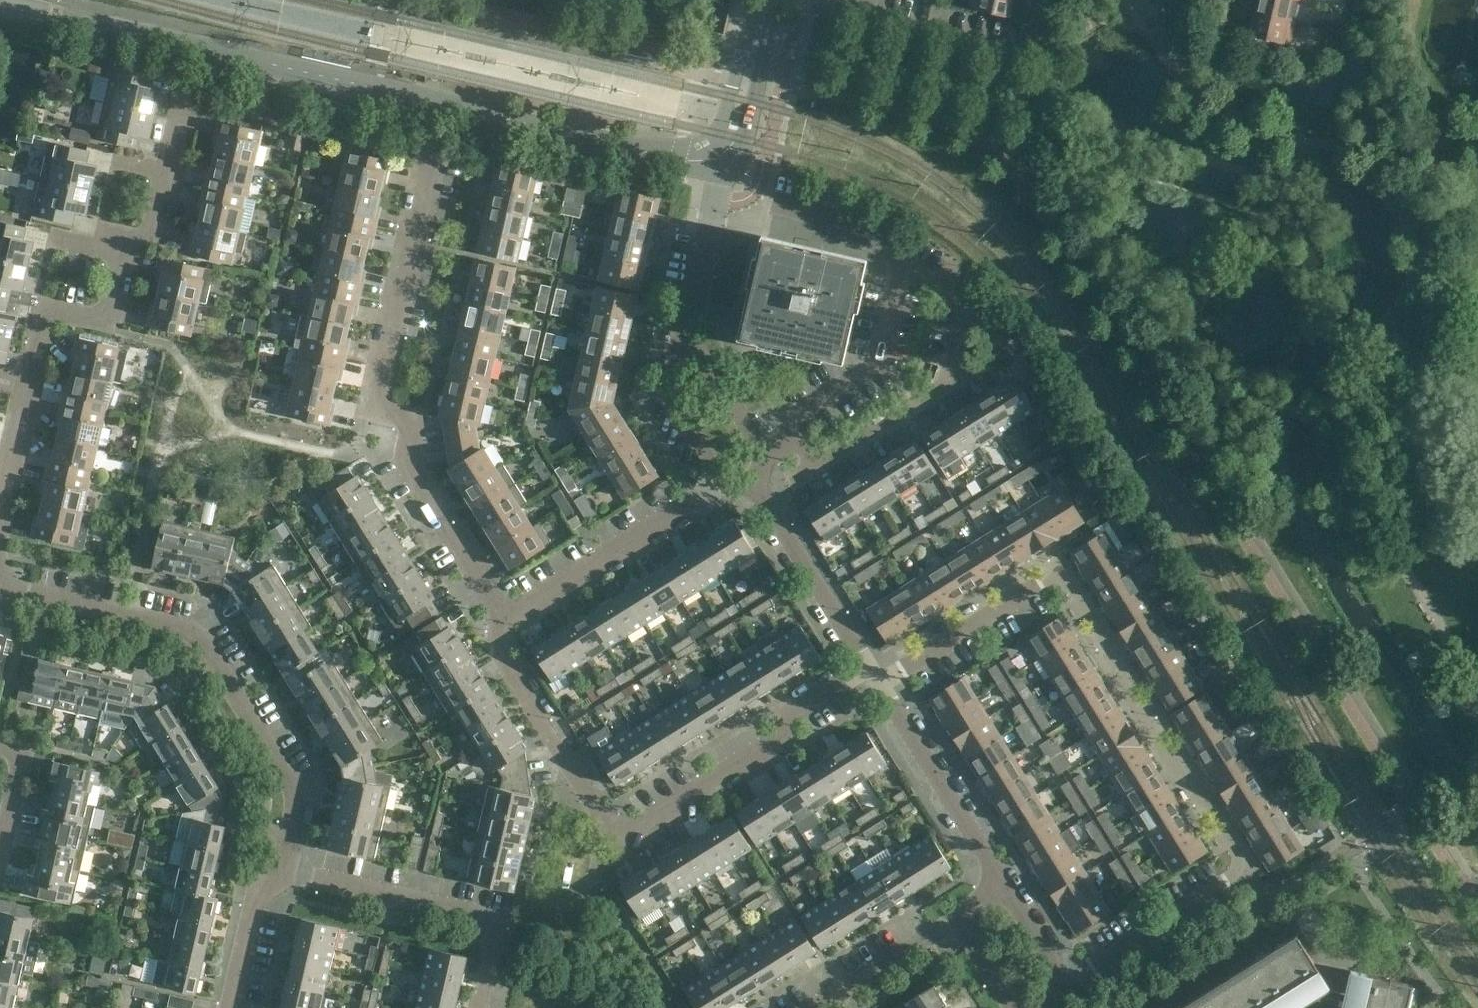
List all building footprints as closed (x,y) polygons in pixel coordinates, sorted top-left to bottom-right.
[(1012,0),(970,0),(969,8),(976,9),(976,10),(1008,17),(1012,0)] [(1235,7),(1248,11),(1250,2),(1242,0),(1236,0),(1235,7)] [(1300,0),(1258,0),(1255,12),(1295,22),(1300,0)] [(1246,19),(1248,11),(1235,7),(1233,16),(1246,19)] [(1290,45),(1295,22),(1255,12),(1250,36),(1282,43),(1290,45)] [(110,57),(96,54),(92,74),(106,77),(110,57)] [(110,77),(104,102),(155,114),(161,89),(144,85),(147,74),(153,76),(153,74),(117,66),(114,78),(110,77)] [(150,138),(155,114),(104,102),(96,139),(136,148),(136,147),(130,146),(133,134),(150,138)] [(221,135),(216,156),(254,165),(262,131),(220,121),(220,124),(221,124),(219,133),(217,133),(217,135),(221,135)] [(88,143),(91,132),(72,128),(70,139),(88,143)] [(18,131),(17,141),(32,143),(34,133),(18,131)] [(293,133),(290,145),(298,147),(301,135),(293,133)] [(49,141),(41,178),(92,190),(97,166),(81,162),(84,151),(89,152),(89,151),(49,141)] [(349,151),(341,185),(379,194),(384,173),(387,174),(390,161),(349,151)] [(246,197),(254,165),(216,156),(211,176),(208,175),(207,177),(208,177),(206,187),(205,187),(205,188),(246,197)] [(500,161),(494,184),(532,193),(538,170),(500,161)] [(305,168),(303,176),(318,180),(320,172),(305,168)] [(86,215),(92,190),(41,178),(32,215),(72,224),(73,223),(67,222),(70,211),(86,215)] [(527,215),(532,193),(494,184),(489,206),(527,215)] [(374,214),(379,194),(341,185),(333,218),(375,227),(378,215),(374,214)] [(574,203),(577,190),(567,187),(564,201),(574,203)] [(255,200),(246,197),(205,188),(204,189),(206,189),(203,199),(202,198),(202,200),(205,201),(201,221),(247,232),(255,200)] [(653,221),(659,198),(621,189),(615,212),(653,221)] [(586,192),(577,190),(574,203),(583,205),(586,192)] [(278,196),(276,204),(287,206),(289,195),(283,193),(278,196)] [(306,203),(295,201),(293,208),(304,210),(306,203)] [(571,215),(574,203),(564,201),(561,213),(571,215)] [(580,218),(583,205),(574,203),(571,215),(580,218)] [(522,238),(527,215),(489,206),(484,229),(522,238)] [(648,243),(653,221),(615,212),(610,235),(648,243)] [(372,240),(375,227),(333,218),(326,250),(364,259),(368,239),(372,240)] [(26,227),(0,221),(0,260),(28,267),(34,242),(18,238),(20,227),(26,228),(26,227)] [(242,254),(247,232),(201,221),(198,234),(192,233),(187,254),(231,264),(234,252),(242,254)] [(268,226),(265,239),(279,242),(282,230),(268,226)] [(284,241),(285,241),(296,244),(299,230),(288,228),(284,241)] [(517,261),(522,238),(484,229),(479,252),(517,261)] [(561,246),(564,233),(554,231),(551,244),(561,246)] [(579,237),(570,235),(569,235),(566,248),(576,250),(579,237)] [(643,266),(648,243),(610,235),(605,257),(643,266)] [(867,260),(762,236),(757,257),(753,256),(746,287),(749,288),(738,339),(758,343),(758,346),(822,361),(823,358),(843,363),(855,313),(858,313),(865,282),(862,281),(867,260)] [(558,259),(561,246),(551,244),(548,257),(558,259)] [(573,263),(576,250),(566,248),(563,261),(573,263)] [(359,280),(364,259),(326,250),(318,283),(360,293),(362,280),(359,280)] [(638,289),(643,266),(605,257),(600,280),(638,289)] [(164,273),(159,293),(198,302),(206,304),(214,270),(164,259),(163,261),(164,261),(162,270),(161,270),(161,272),(164,273)] [(477,259),(472,282),(510,290),(515,267),(477,259)] [(28,267),(0,260),(0,298),(9,300),(4,298),(6,287),(23,291),(28,267)] [(280,260),(277,274),(289,277),(292,263),(280,260)] [(504,313),(510,290),(472,282),(466,304),(504,313)] [(357,306),(360,293),(318,283),(310,316),(348,325),(353,305),(357,306)] [(548,299),(551,287),(541,284),(538,297),(548,299)] [(598,287),(593,310),(631,318),(636,295),(598,287)] [(567,290),(557,288),(554,301),(564,303),(567,290)] [(266,305),(277,307),(280,293),(269,291),(266,305)] [(190,335),(198,302),(159,293),(155,313),(151,312),(151,314),(152,315),(150,324),(148,324),(148,326),(190,335)] [(545,312),(548,299),(538,297),(535,310),(545,312)] [(0,298),(0,336),(11,339),(17,314),(1,311),(3,299),(9,301),(9,300),(0,298)] [(561,316),(564,303),(554,301),(551,314),(561,316)] [(499,335),(504,313),(466,304),(461,326),(499,335)] [(626,341),(631,318),(593,310),(588,332),(626,341)] [(348,325),(310,316),(302,314),(294,347),(303,349),(344,359),(347,346),(344,346),(348,325)] [(244,317),(241,330),(254,333),(258,320),(244,317)] [(494,357),(499,335),(461,326),(456,348),(494,357)] [(538,344),(541,331),(531,329),(528,342),(538,344)] [(556,334),(546,332),(543,345),(553,347),(556,334)] [(621,363),(626,341),(588,332),(582,354),(621,363)] [(11,339),(0,336),(0,362),(6,364),(11,339)] [(79,352),(74,372),(112,381),(121,383),(128,350),(78,338),(78,340),(79,340),(77,350),(76,349),(75,351),(79,352)] [(535,357),(538,344),(528,342),(525,355),(535,357)] [(550,360),(553,347),(543,345),(540,358),(550,360)] [(489,379),(494,357),(456,348),(451,371),(489,379)] [(341,371),(344,359),(303,349),(295,382),(333,391),(338,370),(341,371)] [(615,385),(621,363),(582,354),(577,376),(615,385)] [(484,401),(489,379),(451,371),(446,393),(484,401)] [(104,414),(112,381),(74,372),(69,393),(66,392),(65,394),(67,394),(64,403),(63,403),(63,404),(104,414)] [(528,388),(531,375),(521,373),(518,386),(528,388)] [(611,402),(615,385),(577,376),(570,409),(611,402)] [(1015,378),(996,390),(1016,422),(1035,410),(1015,378)] [(328,411),(333,391),(295,382),(287,415),(329,425),(332,412),(328,411)] [(525,401),(528,388),(518,386),(515,399),(525,401)] [(1016,422),(996,390),(978,401),(998,434),(1016,422)] [(442,416),(474,424),(478,425),(484,401),(446,393),(440,416),(442,416)] [(541,401),(531,399),(528,412),(538,414),(541,401)] [(998,434),(978,401),(959,413),(979,445),(998,434)] [(621,417),(611,402),(570,409),(588,438),(621,417)] [(97,447),(104,414),(63,404),(63,405),(64,406),(62,415),(60,415),(60,417),(63,417),(59,438),(97,447)] [(535,427),(538,414),(528,412),(525,425),(535,427)] [(979,445),(959,413),(941,424),(961,456),(979,445)] [(476,431),(474,424),(442,416),(446,436),(476,431)] [(633,436),(621,417),(588,438),(600,457),(633,436)] [(961,456),(941,424),(922,436),(942,468),(961,456)] [(478,443),(476,431),(446,436),(448,448),(478,443)] [(645,456),(633,436),(600,457),(612,477),(645,456)] [(89,479),(97,447),(59,438),(54,458),(51,457),(50,459),(51,459),(50,467),(48,467),(48,470),(89,479)] [(917,439),(916,440),(897,451),(918,484),(937,472),(917,439)] [(448,448),(451,468),(479,451),(478,443),(448,448)] [(1043,443),(1033,449),(1037,456),(1047,450),(1043,443)] [(482,448),(479,451),(451,468),(449,469),(462,489),(495,469),(482,448)] [(1037,456),(1033,449),(1023,455),(1027,462),(1037,456)] [(918,484),(897,451),(879,463),(899,495),(918,484)] [(538,453),(537,454),(529,459),(536,470),(545,464),(538,453)] [(657,476),(645,456),(612,477),(624,497),(657,476)] [(1038,462),(1024,471),(1028,478),(1042,469),(1038,462)] [(899,495),(879,463),(861,474),(881,506),(899,495)] [(474,509),(515,483),(503,464),(495,469),(462,489),(474,509)] [(552,476),(545,464),(536,470),(543,481),(552,476)] [(563,464),(555,470),(562,481),(570,475),(563,464)] [(317,500),(330,521),(371,496),(361,481),(358,483),(348,466),(323,481),(330,492),(317,500)] [(1006,466),(996,472),(1000,479),(1010,472),(1006,466)] [(82,512),(89,479),(48,470),(47,471),(49,471),(47,480),(45,480),(45,482),(48,483),(44,503),(82,512)] [(1014,487),(1028,478),(1024,471),(1010,480),(1014,487)] [(1000,479),(996,472),(986,478),(990,485),(1000,479)] [(1090,473),(1082,477),(1088,487),(1096,482),(1090,473)] [(881,506),(861,474),(842,486),(863,518),(881,506)] [(577,487),(570,475),(562,481),(569,492),(577,487)] [(486,528),(519,507),(527,503),(515,483),(474,509),(486,528)] [(863,518),(842,486),(824,497),(844,529),(863,518)] [(999,486),(985,495),(990,502),(1004,493),(999,486)] [(1062,488),(1042,500),(1063,534),(1083,521),(1062,488)] [(560,489),(552,494),(559,506),(567,500),(560,489)] [(963,502),(973,496),(969,489),(958,495),(963,502)] [(193,502),(195,494),(183,492),(181,500),(193,502)] [(204,505),(206,497),(195,494),(193,502),(204,505)] [(586,520),(587,520),(597,514),(584,494),(574,500),(586,520)] [(975,511),(990,502),(985,495),(971,504),(975,511)] [(380,511),(371,496),(330,521),(342,542),(380,518),(377,513),(380,511)] [(844,529),(824,497),(805,509),(825,541),(844,529)] [(574,512),(567,500),(559,506),(566,517),(574,512)] [(1044,546),(1063,534),(1042,500),(1023,512),(1044,546)] [(90,514),(82,512),(44,503),(39,524),(35,523),(35,525),(36,525),(34,534),(33,534),(32,536),(82,548),(90,514)] [(944,504),(934,510),(938,517),(948,511),(944,504)] [(498,547),(531,527),(519,507),(486,528),(498,547)] [(938,517),(934,510),(924,517),(928,523),(938,517)] [(961,510),(946,519),(951,526),(965,517),(961,510)] [(1024,558),(1044,546),(1023,512),(1004,525),(1024,558)] [(568,520),(573,529),(582,524),(576,515),(568,520)] [(383,524),(380,518),(342,542),(355,562),(396,537),(387,521),(383,524)] [(937,535),(951,526),(946,519),(932,528),(937,535)] [(1131,523),(1140,537),(1147,533),(1138,519),(1131,523)] [(177,573),(187,526),(163,520),(153,564),(160,565),(159,569),(177,573)] [(283,521),(270,529),(277,542),(290,534),(283,521)] [(111,522),(108,536),(119,539),(122,525),(111,522)] [(511,567),(544,547),(551,542),(539,522),(531,527),(498,547),(511,567)] [(736,522),(717,534),(737,566),(756,554),(736,522)] [(1005,570),(1024,558),(1004,525),(984,537),(1005,570)] [(201,575),(211,531),(187,526),(177,573),(194,577),(194,573),(201,575)] [(908,527),(897,533),(901,540),(912,534),(908,527)] [(228,587),(246,562),(232,552),(235,537),(211,531),(201,575),(207,576),(206,580),(224,584),(228,587)] [(1072,552),(1084,572),(1117,552),(1105,531),(1072,552)] [(901,540),(897,533),(887,539),(892,546),(901,540)] [(1156,547),(1147,533),(1140,537),(1149,552),(1156,547)] [(737,566),(717,534),(698,546),(719,578),(737,566)] [(922,534),(908,543),(912,550),(926,541),(922,534)] [(406,552),(396,537),(355,562),(369,584),(375,579),(375,578),(406,559),(402,554),(406,552)] [(986,582),(1005,570),(984,537),(965,549),(986,582)] [(898,559),(912,550),(908,543),(894,552),(898,559)] [(309,549),(315,559),(322,555),(316,545),(309,549)] [(719,578),(698,546),(680,557),(700,589),(719,578)] [(966,594),(986,582),(965,549),(946,561),(966,594)] [(871,550),(861,556),(865,563),(875,557),(871,550)] [(1096,592),(1129,571),(1117,552),(1084,572),(1096,592)] [(328,565),(322,555),(315,559),(321,569),(328,565)] [(865,563),(861,556),(851,562),(855,569),(865,563)] [(700,589),(680,557),(662,568),(682,601),(700,589)] [(883,558),(869,567),(873,574),(888,565),(883,558)] [(1155,562),(1164,576),(1171,572),(1162,558),(1155,562)] [(387,598),(422,577),(412,562),(409,564),(406,559),(375,578),(375,579),(369,584),(380,602),(387,598)] [(947,606),(966,594),(946,561),(926,573),(947,606)] [(249,609),(287,586),(273,564),(261,572),(246,562),(228,587),(233,591),(242,606),(246,604),(249,609)] [(859,583),(873,574),(869,567),(855,576),(859,583)] [(682,601),(662,568),(643,580),(664,612),(682,601)] [(314,569),(307,573),(313,583),(320,579),(314,569)] [(1108,611),(1141,590),(1129,571),(1096,592),(1108,611)] [(1180,586),(1171,572),(1164,576),(1173,590),(1180,586)] [(927,618),(947,606),(926,573),(907,585),(927,618)] [(431,592),(422,577),(387,598),(380,602),(401,635),(438,611),(428,594),(431,592)] [(664,612),(643,580),(625,591),(645,624),(664,612)] [(908,630),(927,618),(907,585),(887,597),(908,630)] [(258,632),(299,606),(287,586),(249,609),(252,614),(249,617),(258,632)] [(763,586),(753,593),(757,599),(767,593),(763,586)] [(340,590),(333,594),(340,604),(346,600),(340,590)] [(1120,630),(1153,610),(1141,590),(1108,611),(1120,630)] [(645,624),(625,591),(606,603),(626,635),(645,624)] [(757,599),(753,593),(743,599),(747,605),(757,599)] [(1184,597),(1193,612),(1200,608),(1191,593),(1184,597)] [(340,604),(333,594),(327,599),(333,609),(340,604)] [(888,643),(908,630),(887,597),(867,609),(888,643)] [(770,598),(760,604),(765,611),(774,605),(770,598)] [(353,610),(346,600),(340,604),(346,614),(353,610)] [(626,635),(606,603),(588,614),(608,647),(626,635)] [(346,614),(340,604),(333,609),(339,619),(346,614)] [(765,611),(760,604),(750,611),(754,617),(765,611)] [(274,650),(305,631),(312,626),(299,606),(258,632),(267,647),(271,645),(274,650)] [(1209,622),(1200,608),(1193,612),(1202,626),(1209,622)] [(726,609),(716,615),(720,622),(730,616),(726,609)] [(1132,650),(1166,629),(1153,610),(1120,630),(1132,650)] [(608,647),(588,614),(570,626),(590,658),(608,647)] [(720,622),(716,615),(706,622),(710,628),(720,622)] [(452,633),(441,616),(404,640),(424,672),(465,646),(455,631),(452,633)] [(1027,638),(1039,658),(1072,637),(1060,617),(1027,638)] [(734,621),(724,627),(728,634),(738,628),(734,621)] [(800,625),(781,637),(801,669),(820,657),(800,625)] [(590,658),(570,626),(552,637),(572,669),(590,658)] [(728,634),(724,627),(714,633),(718,640),(728,634)] [(1145,669),(1178,648),(1166,629),(1132,650),(1145,669)] [(312,655),(312,656),(318,652),(305,631),(274,650),(278,655),(274,657),(284,673),(312,655)] [(691,634),(681,641),(685,647),(695,641),(691,634)] [(1203,639),(1212,654),(1219,649),(1210,635),(1203,639)] [(572,669),(552,637),(532,649),(552,681),(572,669)] [(782,681),(801,669),(781,637),(762,648),(782,681)] [(1085,657),(1072,637),(1039,658),(1052,677),(1085,657)] [(685,647),(681,641),(671,647),(675,654),(685,647)] [(699,648),(697,644),(695,641),(685,647),(690,654),(699,648)] [(474,661),(465,646),(424,672),(436,692),(474,669),(471,663),(474,661)] [(690,654),(685,647),(675,654),(679,660),(690,654)] [(764,692),(782,681),(762,648),(744,660),(764,692)] [(1157,688),(1190,668),(1178,648),(1145,669),(1157,688)] [(1228,663),(1219,649),(1212,654),(1221,668),(1228,663)] [(307,702),(345,679),(331,658),(318,666),(312,656),(312,655),(284,673),(300,699),(304,697),(307,702)] [(652,655),(642,661),(647,668),(657,662),(652,655)] [(1097,676),(1085,657),(1052,677),(1064,696),(1097,676)] [(1001,662),(1010,676),(1017,671),(1008,658),(1001,662)] [(56,698),(64,665),(40,659),(37,668),(25,666),(18,699),(28,701),(33,698),(34,693),(56,698)] [(746,703),(764,692),(744,660),(726,671),(746,703)] [(647,668),(642,661),(632,668),(637,674),(647,668)] [(80,703),(87,670),(64,665),(56,698),(80,703)] [(996,665),(995,666),(989,669),(998,683),(1005,679),(996,665)] [(660,667),(650,673),(654,680),(664,674),(660,667)] [(1202,688),(1190,668),(1157,688),(1169,708),(1202,688)] [(477,674),(474,669),(436,692),(449,713),(456,708),(490,687),(481,672),(477,674)] [(103,709),(111,675),(87,670),(80,703),(77,713),(101,718),(103,709)] [(728,715),(746,703),(726,671),(707,683),(728,715)] [(1026,686),(1017,671),(1010,676),(1019,690),(1026,686)] [(384,682),(378,672),(371,676),(378,686),(384,682)] [(654,680),(650,673),(640,679),(644,686),(654,680)] [(135,681),(111,675),(103,709),(134,716),(153,690),(134,685),(135,681)] [(1108,694),(1097,676),(1064,696),(1075,715),(1108,694)] [(620,685),(619,684),(616,678),(606,684),(610,691),(620,685)] [(942,718),(975,698),(963,678),(930,698),(942,718)] [(316,725),(357,699),(345,679),(307,702),(310,708),(307,710),(316,725)] [(1014,694),(1005,679),(998,683),(1007,698),(1014,694)] [(1247,695),(1238,680),(1232,684),(1241,699),(1247,695)] [(391,692),(384,682),(378,686),(384,696),(391,692)] [(709,726),(728,715),(707,683),(689,694),(709,726)] [(610,691),(606,684),(596,690),(600,697),(610,691)] [(499,702),(490,687),(456,708),(468,729),(499,709),(496,704),(499,702)] [(163,706),(153,690),(134,716),(151,743),(180,725),(167,704),(163,706)] [(623,690),(613,696),(618,703),(627,697),(623,690)] [(1185,734),(1218,713),(1205,693),(1172,713),(1185,734)] [(690,738),(709,726),(689,694),(670,706),(690,738)] [(1121,715),(1108,694),(1075,715),(1088,735),(1121,715)] [(415,705),(409,695),(402,699),(409,709),(415,705)] [(1256,709),(1247,695),(1241,699),(1249,713),(1256,709)] [(618,703),(613,696),(603,702),(607,709),(618,703)] [(1025,701),(1034,715),(1041,710),(1032,696),(1025,701)] [(954,738),(988,717),(975,698),(942,718),(954,738)] [(332,743),(370,720),(357,699),(316,725),(326,740),(329,738),(332,743)] [(583,707),(579,701),(569,707),(573,714),(583,707)] [(1020,704),(1019,704),(1013,708),(1022,722),(1029,718),(1020,704)] [(422,715),(415,705),(409,709),(415,719),(422,715)] [(672,750),(690,738),(670,706),(652,717),(672,750)] [(503,715),(499,709),(468,729),(481,749),(515,727),(506,713),(503,715)] [(1050,725),(1041,710),(1034,715),(1043,729),(1050,725)] [(586,713),(576,719),(580,726),(591,719),(586,713)] [(1197,753),(1230,732),(1218,713),(1185,734),(1197,753)] [(1133,734),(1121,715),(1088,735),(1100,755),(1133,734)] [(1261,720),(1270,734),(1276,730),(1268,716),(1261,720)] [(654,761),(672,750),(652,717),(634,729),(654,761)] [(966,757),(1000,736),(988,717),(954,738),(966,757)] [(1038,732),(1029,718),(1022,722),(1031,737),(1038,732)] [(383,741),(370,720),(332,743),(336,748),(332,750),(342,766),(343,772),(373,766),(370,749),(383,741)] [(193,745),(180,725),(151,743),(164,763),(193,745)] [(529,749),(515,727),(481,749),(494,770),(497,768),(503,777),(529,773),(525,751),(529,749)] [(635,772),(654,761),(634,729),(615,740),(635,772)] [(1285,744),(1276,730),(1270,734),(1279,748),(1285,744)] [(31,731),(29,739),(44,743),(46,734),(31,731)] [(867,732),(847,744),(868,776),(887,764),(867,732)] [(1209,773),(1242,752),(1230,732),(1197,753),(1209,773)] [(1145,754),(1133,734),(1100,755),(1112,774),(1145,754)] [(979,776),(1012,756),(1000,736),(966,757),(979,776)] [(1054,737),(1049,739),(1047,741),(1056,755),(1063,751),(1054,737)] [(69,749),(71,741),(59,738),(57,747),(69,749)] [(435,748),(429,738),(422,743),(428,753),(435,748)] [(616,784),(635,772),(615,740),(596,752),(616,784)] [(83,744),(71,741),(69,749),(81,752),(83,744)] [(1056,755),(1047,741),(1040,745),(1049,759),(1056,755)] [(868,776),(847,744),(829,755),(849,788),(868,776)] [(205,766),(193,745),(164,763),(176,784),(205,766)] [(94,746),(92,755),(105,758),(110,750),(94,746)] [(105,758),(104,760),(107,762),(118,761),(123,755),(112,747),(110,750),(105,758)] [(442,758),(435,748),(428,753),(435,763),(442,758)] [(1071,765),(1063,751),(1056,755),(1065,769),(1071,765)] [(1221,792),(1254,771),(1242,752),(1209,773),(1221,792)] [(1157,773),(1145,754),(1112,774),(1124,794),(1157,773)] [(849,788),(829,755),(811,767),(831,799),(849,788)] [(1065,769),(1056,755),(1049,759),(1058,773),(1065,769)] [(991,796),(1024,775),(1012,756),(979,776),(991,796)] [(1296,772),(1287,758),(1280,762),(1289,776),(1296,772)] [(103,773),(95,771),(54,761),(52,773),(57,775),(53,795),(88,804),(92,784),(101,783),(103,773)] [(219,787),(205,766),(176,784),(193,811),(220,807),(224,806),(214,789),(219,787)] [(376,784),(373,766),(343,772),(344,777),(340,795),(343,796),(342,802),(385,812),(391,787),(376,784)] [(831,799),(811,767),(792,778),(812,811),(831,799)] [(1233,811),(1266,790),(1254,771),(1221,792),(1233,811)] [(126,772),(119,777),(125,787),(133,783),(126,772)] [(1304,786),(1296,772),(1289,776),(1298,790),(1304,786)] [(532,795),(529,773),(503,777),(501,788),(489,785),(483,810),(530,821),(536,796),(532,795)] [(1169,792),(1157,773),(1124,794),(1136,813),(1169,792)] [(1074,779),(1083,793),(1090,788),(1081,774),(1074,779)] [(1003,815),(1036,794),(1024,775),(991,796),(1003,815)] [(812,811),(792,778),(774,790),(794,822),(812,811)] [(1062,786),(1071,800),(1078,796),(1069,782),(1062,786)] [(140,793),(133,783),(125,787),(132,798),(140,793)] [(1098,803),(1090,788),(1083,793),(1092,807),(1098,803)] [(794,822),(774,790),(756,801),(776,833),(794,822)] [(893,796),(897,803),(907,797),(903,790),(893,796)] [(1245,830),(1278,810),(1266,790),(1233,811),(1245,830)] [(1181,812),(1169,792),(1136,813),(1148,832),(1181,812)] [(1015,835),(1048,814),(1036,794),(1003,815),(1015,835)] [(96,805),(88,804),(53,795),(48,816),(42,815),(39,827),(88,838),(96,805)] [(1086,810),(1078,796),(1071,800),(1080,814),(1086,810)] [(1304,801),(1313,815),(1320,811),(1311,796),(1304,801)] [(130,799),(124,802),(130,812),(136,808),(130,799)] [(776,833),(756,801),(737,813),(757,845),(776,833)] [(380,835),(385,812),(342,802),(341,808),(337,807),(333,824),(380,835)] [(910,802),(900,808),(904,815),(915,809),(910,802)] [(220,807),(193,811),(183,813),(176,840),(186,842),(219,850),(225,826),(216,824),(220,807)] [(875,807),(866,813),(865,814),(870,820),(880,814),(875,807)] [(525,844),(530,821),(483,810),(478,833),(521,843),(525,844)] [(1257,850),(1290,829),(1278,810),(1245,830),(1257,850)] [(1328,825),(1320,811),(1313,815),(1322,829),(1328,825)] [(445,813),(437,812),(434,823),(442,825),(445,813)] [(1194,831),(1181,812),(1148,832),(1160,852),(1194,831)] [(1105,813),(1098,817),(1107,832),(1114,827),(1105,813)] [(870,820),(865,814),(855,820),(860,827),(870,820)] [(1060,834),(1048,814),(1015,835),(1027,854),(1060,834)] [(732,816),(712,828),(732,861),(752,848),(732,816)] [(883,819),(873,825),(877,832),(887,826),(883,819)] [(1086,825),(1095,839),(1102,835),(1093,820),(1086,825)] [(440,836),(442,825),(434,823),(432,835),(440,836)] [(374,859),(380,835),(333,824),(329,841),(333,842),(331,849),(374,859)] [(877,832),(873,825),(863,832),(867,838),(877,832)] [(81,871),(88,838),(39,827),(36,839),(42,840),(37,861),(81,871)] [(1123,841),(1114,827),(1107,832),(1116,846),(1123,841)] [(732,861),(712,828),(694,840),(714,872),(732,861)] [(1303,849),(1290,829),(1257,850),(1270,870),(1303,849)] [(124,830),(121,844),(132,847),(136,833),(124,830)] [(1206,851),(1194,831),(1160,852),(1173,872),(1206,851)] [(525,844),(521,843),(478,833),(472,856),(519,867),(525,844)] [(840,833),(831,839),(830,839),(835,846),(845,840),(840,833)] [(1039,874),(1072,853),(1060,834),(1027,854),(1039,874)] [(423,845),(425,837),(413,835),(412,842),(423,845)] [(931,835),(912,847),(932,879),(951,867),(931,835)] [(1111,849),(1102,835),(1095,839),(1104,853),(1111,849)] [(835,846),(830,839),(820,845),(825,852),(835,846)] [(714,872),(694,840),(676,851),(696,883),(714,872)] [(845,841),(845,840),(835,846),(835,847),(839,852),(849,846),(845,841)] [(214,873),(219,850),(186,842),(180,865),(214,873)] [(418,869),(423,845),(412,842),(406,867),(418,869)] [(149,845),(140,843),(137,856),(146,858),(149,845)] [(441,849),(430,846),(429,846),(423,871),(435,873),(441,849)] [(835,847),(835,846),(825,852),(825,853),(829,859),(839,852),(835,847)] [(932,879),(912,847),(893,858),(913,890),(932,879)] [(696,883),(676,851),(657,863),(677,895),(696,883)] [(1129,852),(1122,856),(1131,871),(1138,866),(1129,852)] [(806,860),(802,853),(792,859),(796,866),(806,860)] [(1051,893),(1084,872),(1072,853),(1039,874),(1051,893)] [(143,870),(146,858),(137,856),(134,868),(143,870)] [(514,892),(519,867),(472,856),(467,881),(514,892)] [(895,902),(913,890),(893,858),(875,870),(895,902)] [(796,866),(792,859),(782,866),(786,872),(796,866)] [(1110,863),(1119,878),(1126,874),(1117,859),(1110,863)] [(75,897),(81,871),(37,861),(33,882),(27,880),(24,892),(66,902),(68,902),(69,902),(70,902),(71,901),(73,900),(74,899),(74,898),(75,897)] [(677,895),(657,863),(639,874),(659,906),(677,895)] [(209,897),(209,896),(214,873),(180,865),(175,890),(176,890),(177,889),(209,897)] [(809,865),(799,871),(804,878),(814,872),(809,865)] [(1147,880),(1138,866),(1131,871),(1140,884),(1147,880)] [(877,913),(895,902),(875,870),(856,881),(877,913)] [(804,878),(799,871),(789,877),(794,884),(804,878)] [(1063,912),(1096,892),(1084,872),(1051,893),(1063,912)] [(659,906),(639,874),(620,886),(640,918),(659,906)] [(1135,887),(1126,874),(1119,878),(1128,892),(1135,887)] [(121,897),(124,881),(116,879),(110,882),(108,890),(112,896),(121,897)] [(759,880),(749,886),(753,893),(763,887),(759,880)] [(858,925),(877,913),(856,881),(838,892),(858,925)] [(753,893),(749,886),(739,893),(743,899),(753,893)] [(218,898),(209,896),(209,897),(177,889),(176,890),(171,913),(179,915),(213,922),(218,898)] [(138,892),(129,890),(126,902),(135,904),(138,892)] [(766,892),(756,898),(760,905),(770,899),(766,892)] [(840,936),(858,925),(838,892),(820,904),(840,936)] [(1109,912),(1096,892),(1063,912),(1076,932),(1109,912)] [(760,905),(756,898),(746,905),(750,911),(760,905)] [(29,940),(37,908),(0,899),(0,934),(29,940)] [(132,917),(135,904),(126,902),(124,915),(132,917)] [(821,948),(840,936),(820,904),(801,916),(821,948)] [(724,906),(714,912),(718,919),(728,912),(724,906)] [(718,919),(714,912),(704,918),(708,925),(718,919)] [(722,925),(732,919),(728,913),(728,912),(718,919),(718,920),(722,925)] [(207,946),(213,922),(179,915),(174,938),(207,946)] [(302,918),(297,940),(334,949),(342,951),(347,928),(302,918)] [(718,920),(718,919),(708,925),(708,926),(712,931),(722,925),(718,920)] [(796,919),(776,931),(797,963),(816,951),(796,919)] [(685,926),(675,932),(680,939),(690,933),(685,926)] [(779,975),(797,963),(776,931),(758,942),(779,975)] [(680,939),(675,932),(665,939),(669,945),(680,939)] [(29,940),(0,934),(0,968),(6,970),(21,973),(29,940)] [(1287,992),(1288,994),(1305,983),(1303,981),(1319,971),(1296,934),(1295,935),(1295,936),(1276,948),(1277,951),(1271,955),(1269,952),(1229,978),(1230,980),(1224,984),(1222,982),(1181,1007),(1182,1007),(1260,1007),(1287,992)] [(127,939),(118,937),(116,949),(124,951),(127,939)] [(202,969),(207,946),(174,938),(168,961),(202,969)] [(693,938),(683,944),(687,951),(697,945),(693,938)] [(329,970),(334,949),(297,940),(292,961),(329,970)] [(760,986),(779,975),(758,942),(740,954),(760,986)] [(687,951),(683,944),(673,950),(677,957),(687,951)] [(376,959),(379,947),(371,945),(369,957),(376,959)] [(430,948),(425,970),(462,978),(467,956),(430,948)] [(121,963),(124,951),(116,949),(113,962),(121,963)] [(393,950),(385,949),(382,960),(390,962),(393,950)] [(93,954),(89,970),(102,974),(106,957),(93,954)] [(742,998),(760,986),(740,954),(721,965),(742,998)] [(374,970),(376,959),(369,957),(366,968),(374,970)] [(387,973),(390,962),(382,960),(380,972),(387,973)] [(196,993),(202,969),(168,961),(163,986),(196,993)] [(324,991),(329,970),(292,961),(287,982),(324,991)] [(742,998),(721,965),(703,977),(723,1007),(725,1007),(742,998)] [(21,973),(6,970),(0,968),(0,1003),(14,1006),(21,973)] [(457,999),(462,978),(425,970),(420,991),(457,999)] [(98,987),(100,978),(88,975),(86,984),(98,987)] [(1411,986),(1412,986),(1413,985),(1370,975),(1366,993),(1364,993),(1361,1003),(1363,1004),(1362,1007),(1406,1007),(1411,986)] [(703,977),(684,989),(696,1007),(723,1007),(703,977)] [(112,981),(100,978),(98,987),(110,990),(112,981)] [(324,991),(287,982),(282,1003),(303,1007),(320,1007),(324,991)] [(909,1007),(938,1007),(946,1003),(934,984),(905,1003),(909,1007)] [(145,998),(147,989),(135,986),(133,995),(145,998)] [(369,1001),(372,990),(365,988),(362,1000),(369,1001)] [(159,992),(147,989),(145,998),(157,1000),(159,992)] [(380,992),(372,990),(369,1001),(377,1003),(380,992)] [(457,999),(420,991),(416,1007),(455,1007),(457,999)] [(177,1007),(193,1007),(194,1000),(170,994),(168,1006),(177,1007)] [(44,1007),(55,1007),(56,1001),(49,1000),(46,1002),(44,1007)] [(369,1001),(362,1000),(360,1007),(368,1007),(369,1001)]
